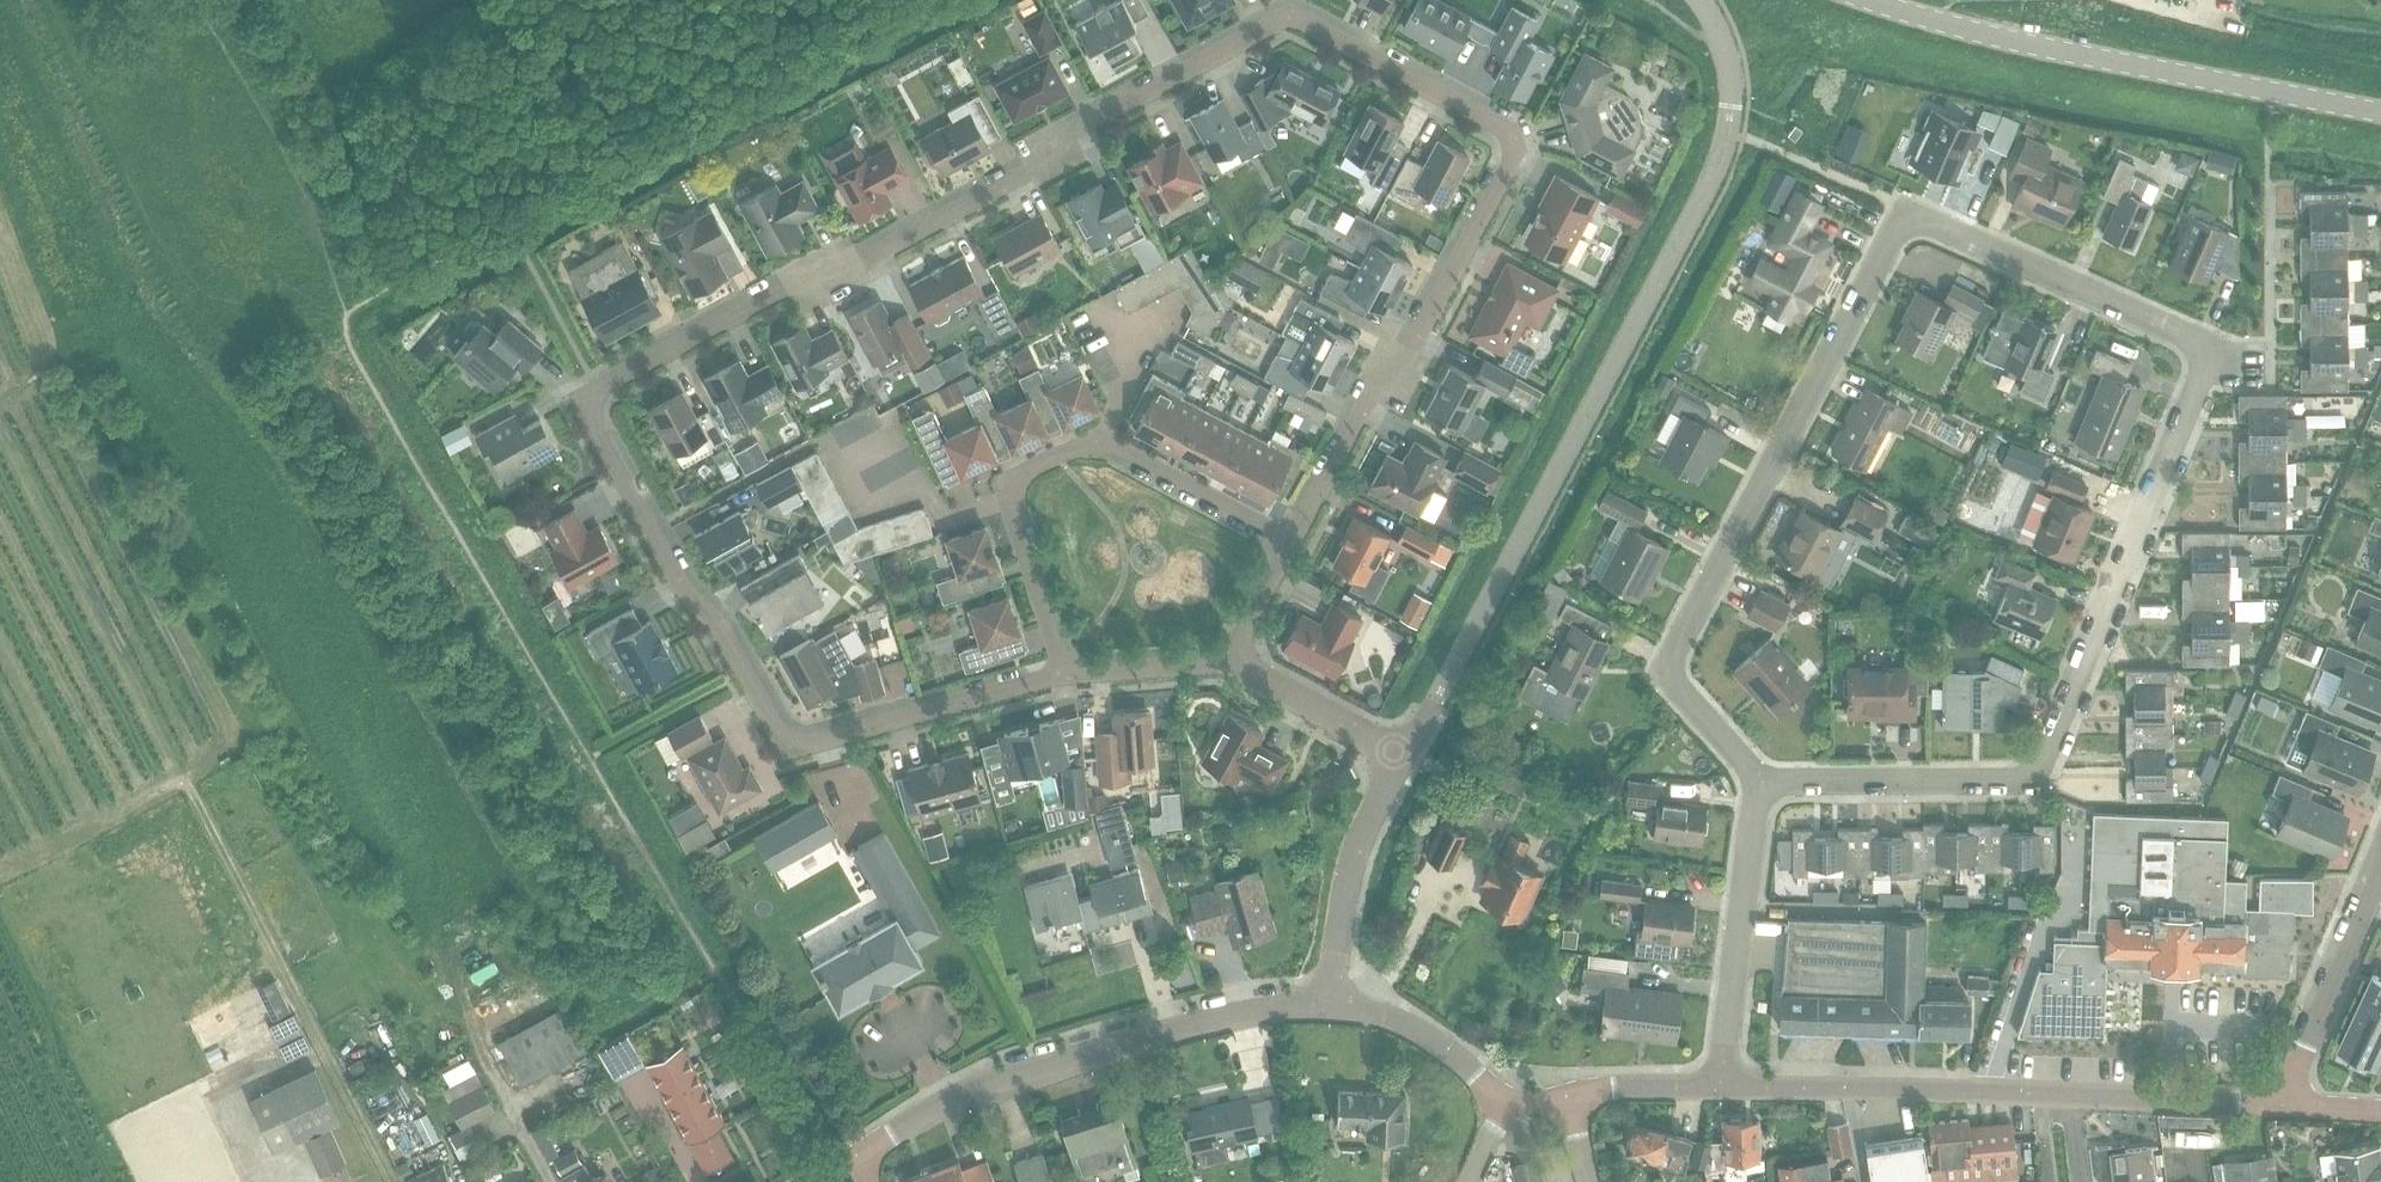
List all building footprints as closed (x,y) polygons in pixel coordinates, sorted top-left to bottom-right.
[(1012,2),(1022,20),(1040,11),(1034,0),(1016,0),(1012,2)] [(1064,25),(1082,16),(1073,0),(1050,0),(1064,25)] [(1096,10),(1075,22),(1089,50),(1100,44),(1112,66),(1142,50),(1130,27),(1137,24),(1134,20),(1149,12),(1142,0),(1116,0),(1107,4),(1104,3),(1100,4),(1097,7),(1096,10)] [(1188,25),(1231,2),(1230,0),(1175,0),(1188,25)] [(1365,1),(1381,9),(1386,0),(1366,0),(1365,1)] [(1404,27),(1435,43),(1434,46),(1451,55),(1455,48),(1464,31),(1478,39),(1486,24),(1470,16),(1467,22),(1440,7),(1442,2),(1438,0),(1419,0),(1404,27)] [(1486,24),(1478,39),(1491,46),(1509,55),(1495,80),(1525,96),(1536,75),(1540,77),(1553,53),(1527,39),(1538,20),(1512,6),(1499,31),(1486,24)] [(1022,20),(1039,55),(1063,43),(1046,9),(1040,11),(1022,20)] [(1577,154),(1620,176),(1641,136),(1642,121),(1638,107),(1629,96),(1604,83),(1613,67),(1585,52),(1561,99),(1577,154)] [(1067,90),(1049,56),(996,84),(1015,118),(1067,90)] [(1257,82),(1258,84),(1242,93),(1255,119),(1252,121),(1266,146),(1277,141),(1267,123),(1277,118),(1296,108),(1322,122),(1339,90),(1281,60),(1279,64),(1277,63),(1271,75),(1257,82)] [(931,146),(927,149),(925,153),(930,162),(935,164),(939,161),(945,173),(990,148),(987,143),(1002,135),(979,93),(948,110),(953,120),(925,135),(931,146)] [(1223,98),(1191,115),(1215,159),(1216,158),(1223,170),(1266,146),(1252,121),(1251,119),(1238,126),(1223,98)] [(1355,173),(1361,160),(1378,169),(1371,182),(1384,189),(1407,147),(1394,140),(1404,122),(1370,104),(1345,151),(1346,152),(1339,165),(1355,173)] [(2006,153),(2019,120),(1983,108),(1976,121),(1995,129),(1988,145),(2006,153)] [(1954,179),(1976,129),(1936,112),(1914,161),(1954,179)] [(2029,116),(2024,129),(2034,134),(2040,120),(2029,116)] [(889,118),(872,127),(879,140),(896,131),(889,118)] [(914,120),(895,132),(902,144),(921,132),(914,120)] [(1848,123),(1835,153),(1851,160),(1863,130),(1848,123)] [(1796,141),(1803,131),(1796,126),(1789,136),(1796,141)] [(792,135),(776,144),(785,160),(800,151),(792,135)] [(2044,164),(2050,148),(2027,138),(2011,173),(2024,179),(2013,205),(2031,213),(2034,207),(2064,220),(2081,180),(2044,164)] [(856,139),(825,157),(859,219),(891,202),(885,190),(908,178),(891,146),(867,159),(856,139)] [(1424,189),(1446,201),(1469,157),(1438,140),(1424,165),(1407,156),(1389,190),(1416,204),(1424,189)] [(1129,166),(1153,210),(1160,206),(1167,211),(1181,203),(1182,195),(1188,191),(1187,189),(1201,181),(1180,141),(1165,149),(1164,147),(1129,166)] [(2209,149),(2205,165),(2216,167),(2220,152),(2209,149)] [(2180,151),(2173,167),(2190,173),(2196,157),(2180,151)] [(2119,158),(2103,195),(2118,202),(2104,235),(2131,247),(2158,185),(2131,173),(2135,165),(2119,158)] [(1632,172),(1623,186),(1656,205),(1664,192),(1632,172)] [(1542,207),(1525,239),(1565,260),(1599,197),(1555,174),(1538,205),(1542,207)] [(802,213),(803,216),(818,208),(803,181),(780,193),(775,184),(741,202),(768,252),(802,234),(794,217),(802,213)] [(1100,182),(1067,200),(1068,200),(1091,244),(1124,227),(1131,239),(1144,233),(1128,203),(1115,210),(1100,182)] [(2311,224),(2347,224),(2346,190),(2301,190),(2302,211),(2310,211),(2311,224)] [(1809,284),(1830,243),(1808,231),(1821,205),(1797,192),(1771,242),(1799,257),(1790,274),(1778,267),(1767,288),(1776,293),(1768,308),(1789,319),(1797,304),(1805,308),(1816,288),(1809,284)] [(1632,199),(1621,217),(1637,227),(1648,208),(1632,199)] [(712,209),(661,237),(691,293),(728,274),(715,250),(730,242),(712,209)] [(1360,266),(1400,288),(1412,264),(1390,252),(1399,235),(1357,212),(1345,233),(1348,240),(1367,253),(1360,266)] [(2355,222),(2367,222),(2367,212),(2355,212),(2355,222)] [(1014,272),(1060,248),(1041,213),(995,238),(1014,272)] [(2238,235),(2193,216),(2192,218),(2191,218),(2171,264),(2205,279),(2212,265),(2238,277),(2238,235)] [(1297,219),(1286,245),(1298,251),(1310,224),(1297,219)] [(1614,221),(1607,238),(1620,244),(1628,226),(1614,221)] [(2355,232),(2367,232),(2367,222),(2355,222),(2355,232)] [(2302,257),(2347,256),(2347,224),(2311,224),(2311,236),(2301,236),(2302,257)] [(1430,233),(1425,242),(1438,248),(1442,240),(1430,233)] [(597,260),(573,273),(585,296),(583,297),(606,340),(643,319),(635,305),(659,292),(643,264),(638,267),(623,239),(594,254),(597,260)] [(1185,298),(1211,284),(1190,246),(1177,253),(1191,278),(1178,284),(1178,285),(1185,298)] [(1262,252),(1258,260),(1272,268),(1276,259),(1262,252)] [(1177,253),(1152,267),(1166,292),(1178,285),(1178,284),(1191,278),(1177,253)] [(931,273),(910,284),(929,320),(933,318),(934,320),(939,321),(948,317),(949,312),(948,310),(975,296),(995,334),(1016,323),(1016,322),(998,289),(985,296),(963,255),(944,266),(943,265),(930,272),(931,273)] [(1238,256),(1227,275),(1242,283),(1253,264),(1238,256)] [(2347,256),(2302,257),(2302,277),(2311,277),(2311,290),(2347,289),(2347,256)] [(1536,356),(1512,344),(1525,319),(1538,325),(1557,288),(1508,262),(1470,334),(1506,353),(1502,361),(1526,375),(1536,356)] [(1387,311),(1400,288),(1360,266),(1353,280),(1330,272),(1320,292),(1358,312),(1364,299),(1387,311)] [(1153,299),(1166,292),(1152,267),(1139,273),(1153,299)] [(1140,305),(1153,299),(1139,273),(1127,280),(1140,305)] [(2356,288),(2368,288),(2368,278),(2356,278),(2356,288)] [(1128,312),(1140,305),(1127,280),(1114,287),(1128,312)] [(1192,310),(1224,309),(1211,284),(1185,298),(1192,310)] [(1975,316),(1983,300),(1953,284),(1942,304),(1919,292),(1909,309),(1913,311),(1898,339),(1932,356),(1953,317),(1968,325),(1973,315),(1975,316)] [(2356,298),(2368,298),(2368,288),(2356,288),(2356,298)] [(2302,322),(2348,322),(2347,289),(2311,290),(2311,301),(2302,302),(2302,322)] [(1301,297),(1281,333),(1302,344),(1342,365),(1355,341),(1332,329),(1339,317),(1301,297)] [(880,300),(851,316),(875,361),(882,374),(909,360),(911,365),(931,354),(908,312),(904,315),(891,322),(880,300)] [(2042,368),(2058,331),(2025,317),(2024,319),(2017,316),(2018,314),(2004,308),(1997,324),(1989,327),(1992,335),(1983,357),(2004,366),(2005,364),(2028,374),(2021,390),(2043,400),(2055,374),(2042,368)] [(1224,309),(1192,310),(1186,323),(1211,336),(1224,309)] [(1033,312),(1016,322),(1016,323),(1023,335),(1040,326),(1033,312)] [(482,324),(481,323),(477,321),(473,321),(469,323),(466,326),(465,330),(466,335),(468,338),(465,341),(467,343),(455,356),(494,388),(508,372),(505,370),(512,361),(522,370),(542,347),(509,319),(496,334),(483,323),(482,324)] [(2312,355),(2348,354),(2348,322),(2302,322),(2302,343),(2311,343),(2312,355)] [(839,362),(848,357),(832,328),(812,338),(805,325),(772,342),(796,387),(829,370),(828,368),(839,362)] [(981,328),(967,336),(975,349),(989,341),(981,328)] [(1197,367),(1204,354),(1177,340),(1171,353),(1197,367)] [(2369,346),(2369,353),(2380,353),(2380,342),(2375,342),(2375,346),(2369,346)] [(1329,389),(1342,365),(1302,344),(1295,358),(1277,352),(1264,376),(1298,394),(1307,377),(1329,389)] [(2356,354),(2369,354),(2369,344),(2356,344),(2356,354)] [(1029,346),(1012,354),(1020,370),(1037,362),(1029,346)] [(979,359),(994,375),(1006,364),(991,348),(979,359)] [(2115,456),(2143,389),(2124,381),(2131,364),(2096,349),(2089,367),(2103,373),(2076,440),(2115,456)] [(961,350),(938,362),(947,378),(969,366),(961,350)] [(1197,367),(1208,373),(1215,360),(1204,354),(1197,367)] [(2348,354),(2312,355),(2312,367),(2302,367),(2303,389),(2349,388),(2348,354)] [(2356,365),(2369,365),(2369,354),(2356,354),(2356,365)] [(848,357),(839,362),(847,376),(856,371),(848,357)] [(1451,364),(1425,413),(1460,431),(1471,409),(1485,383),(1506,395),(1517,375),(1484,358),(1475,377),(1451,364)] [(754,375),(749,378),(739,360),(705,379),(731,428),(766,410),(762,403),(782,392),(768,364),(753,372),(754,375)] [(936,361),(916,372),(925,389),(945,379),(936,361)] [(1031,398),(1047,432),(1063,424),(1064,425),(1068,423),(1067,422),(1073,419),(1074,420),(1079,418),(1079,417),(1099,408),(1082,373),(1049,389),(1038,367),(1019,376),(1029,398),(1031,398)] [(971,372),(957,379),(963,393),(978,386),(971,372)] [(1241,390),(1247,377),(1237,372),(1230,384),(1241,390)] [(1181,396),(1182,396),(1185,390),(1152,373),(1130,415),(1140,420),(1136,429),(1158,441),(1181,396)] [(1663,374),(1655,390),(1666,395),(1674,379),(1663,374)] [(1252,396),(1258,383),(1247,377),(1241,390),(1252,396)] [(957,379),(938,388),(946,404),(965,395),(963,393),(957,379)] [(1031,398),(1029,398),(997,414),(983,383),(978,386),(963,393),(965,395),(978,423),(979,422),(996,456),(1012,448),(1013,449),(1016,448),(1016,447),(1022,444),(1022,445),(1028,442),(1048,432),(1047,432),(1031,398)] [(859,393),(857,401),(860,408),(873,401),(867,389),(859,393)] [(1901,432),(1912,413),(1867,389),(1834,452),(1865,468),(1888,425),(1901,432)] [(696,416),(683,391),(650,409),(674,453),(706,436),(711,446),(725,438),(709,409),(696,416)] [(1293,410),(1300,397),(1290,392),(1283,404),(1293,410)] [(1717,455),(1727,436),(1704,424),(1711,411),(1679,394),(1671,410),(1683,416),(1660,460),(1696,479),(1711,452),(1717,455)] [(2251,427),(2288,427),(2288,394),(2241,394),(2241,415),(2251,415),(2251,427)] [(1203,408),(1182,396),(1181,396),(1158,441),(1180,452),(1203,408)] [(1300,397),(1293,410),(1320,424),(1327,411),(1300,397)] [(979,422),(978,423),(946,438),(932,408),(912,417),(944,482),(946,481),(945,480),(960,473),(961,474),(965,472),(971,469),(977,467),(976,466),(996,457),(996,456),(979,422)] [(1202,464),(1225,419),(1203,408),(1180,452),(1202,464)] [(523,428),(515,413),(477,434),(486,450),(491,447),(509,479),(559,452),(540,418),(523,428)] [(770,444),(786,435),(776,417),(760,426),(770,444)] [(2295,427),(2307,427),(2307,417),(2295,417),(2295,427)] [(1223,475),(1247,431),(1225,419),(1202,464),(1223,475)] [(459,424),(441,433),(449,449),(467,440),(459,424)] [(2241,460),(2288,460),(2288,427),(2251,427),(2251,440),(2241,439),(2241,460)] [(2307,427),(2295,427),(2295,437),(2307,437),(2307,427)] [(1269,443),(1268,442),(1247,431),(1223,475),(1245,487),(1269,443)] [(1269,443),(1245,487),(1268,499),(1272,490),(1282,496),(1304,453),(1271,436),(1268,442),(1269,443)] [(759,441),(736,453),(746,471),(768,459),(759,441)] [(1369,487),(1418,512),(1436,479),(1434,478),(1445,456),(1416,441),(1404,462),(1387,453),(1369,487)] [(2001,464),(2037,479),(2046,456),(2010,441),(2001,464)] [(791,464),(800,479),(825,466),(817,450),(791,464)] [(1453,471),(1487,489),(1498,468),(1464,450),(1453,471)] [(2252,492),(2288,492),(2288,460),(2241,460),(2241,482),(2252,482),(2252,492)] [(790,465),(775,473),(757,483),(768,504),(801,486),(790,465)] [(800,479),(808,495),(833,481),(825,466),(800,479)] [(2081,499),(2087,486),(2054,472),(2048,486),(2058,490),(2036,543),(2073,559),(2093,512),(2073,504),(2076,497),(2081,499)] [(690,481),(677,489),(685,504),(699,497),(690,481)] [(808,495),(816,510),(842,496),(833,481),(808,495)] [(2296,493),(2307,493),(2307,483),(2295,483),(2296,493)] [(1658,567),(1668,548),(1635,531),(1646,510),(1608,491),(1600,506),(1621,517),(1611,536),(1621,542),(1601,579),(1637,598),(1654,565),(1658,567)] [(2288,492),(2252,492),(2252,505),(2241,505),(2241,526),(2288,526),(2288,492)] [(2307,493),(2296,493),(2296,503),(2307,503),(2307,493)] [(816,510),(817,512),(825,525),(850,512),(842,496),(816,510)] [(1873,539),(1886,514),(1856,498),(1843,524),(1873,539)] [(1931,503),(1924,517),(1941,525),(1947,511),(1931,503)] [(917,539),(933,534),(924,506),(908,511),(917,539)] [(582,524),(574,509),(546,524),(559,548),(552,551),(571,584),(618,558),(599,525),(584,533),(580,525),(582,524)] [(737,568),(748,562),(747,560),(762,551),(752,534),(748,527),(749,527),(739,510),(698,532),(708,550),(712,547),(716,553),(715,554),(725,572),(736,566),(737,568)] [(900,544),(917,539),(908,511),(891,517),(900,544)] [(1821,568),(1840,531),(1803,511),(1779,557),(1812,574),(1816,566),(1821,568)] [(825,525),(844,562),(858,527),(850,512),(825,525)] [(2308,513),(2303,518),(2303,525),(2316,525),(2316,513),(2308,513)] [(1903,514),(1896,529),(1928,545),(1935,531),(1903,514)] [(2374,514),(2368,528),(2380,534),(2380,517),(2374,514)] [(1348,535),(1332,564),(1356,577),(1351,586),(1373,597),(1388,568),(1376,561),(1390,535),(1354,516),(1344,534),(1348,535)] [(883,549),(900,544),(891,517),(875,522),(883,549)] [(875,522),(858,527),(844,562),(883,549),(875,522)] [(1438,540),(1406,524),(1398,540),(1429,557),(1430,556),(1438,540)] [(522,526),(505,535),(515,553),(532,544),(522,526)] [(955,575),(936,581),(943,601),(1003,582),(996,559),(995,560),(993,553),(994,553),(992,547),(991,548),(985,527),(948,538),(960,574),(955,575)] [(2191,564),(2230,564),(2229,530),(2182,530),(2183,552),(2191,552),(2191,564)] [(1462,538),(1457,548),(1465,552),(1470,542),(1462,538)] [(1438,540),(1430,556),(1446,565),(1455,549),(1438,540)] [(2289,545),(2287,560),(2297,561),(2299,545),(2289,545)] [(823,601),(813,584),(808,587),(800,572),(808,568),(799,552),(762,573),(770,587),(749,599),(768,632),(823,601)] [(2237,564),(2250,564),(2250,554),(2237,554),(2237,564)] [(2041,637),(2056,600),(2028,589),(2034,574),(2002,561),(1996,575),(2010,581),(1994,618),(2041,637)] [(2182,597),(2230,597),(2230,564),(2191,564),(2191,577),(2182,577),(2182,597)] [(2238,575),(2250,574),(2250,564),(2237,564),(2238,575)] [(1551,580),(1532,617),(1551,626),(1570,589),(1551,580)] [(2357,586),(2347,611),(2365,618),(2356,640),(2380,651),(2380,596),(2357,586)] [(931,588),(920,591),(925,605),(935,602),(931,588)] [(1776,629),(1789,605),(1761,591),(1749,615),(1776,629)] [(1416,592),(1402,618),(1419,628),(1433,601),(1416,592)] [(977,644),(959,650),(966,670),(1026,651),(1018,628),(1018,629),(1015,622),(1016,622),(1014,616),(1007,596),(971,607),(982,643),(977,644)] [(2192,630),(2230,630),(2230,597),(2182,597),(2182,618),(2191,618),(2192,630)] [(875,602),(861,610),(870,625),(884,616),(875,602)] [(1535,667),(1521,694),(1565,717),(1578,692),(1584,695),(1595,674),(1590,672),(1607,640),(1605,640),(1612,626),(1597,618),(1567,602),(1559,616),(1574,623),(1548,673),(1535,667)] [(1350,639),(1361,617),(1333,603),(1322,624),(1302,614),(1284,647),(1289,649),(1288,652),(1289,655),(1297,659),(1300,658),(1301,656),(1335,674),(1353,640),(1350,639)] [(640,689),(678,669),(668,650),(669,650),(662,638),(661,638),(651,619),(642,624),(633,607),(587,632),(598,653),(615,644),(640,689)] [(911,616),(898,620),(902,632),(915,628),(911,616)] [(2238,630),(2251,630),(2251,620),(2238,620),(2238,630)] [(884,673),(906,669),(898,628),(876,632),(884,673)] [(780,655),(809,706),(839,689),(842,695),(860,691),(862,698),(884,692),(874,657),(854,663),(835,629),(813,641),(811,637),(780,655)] [(2230,630),(2192,630),(2192,642),(2183,642),(2183,664),(2230,664),(2230,630)] [(2238,640),(2251,640),(2251,630),(2238,630),(2238,640)] [(909,642),(914,664),(926,661),(920,639),(909,642)] [(2311,639),(2304,655),(2320,662),(2323,652),(2326,646),(2311,639)] [(1779,715),(1810,687),(1768,640),(1734,670),(1750,689),(1754,686),(1779,715)] [(2360,673),(2366,659),(2327,643),(2326,646),(2323,652),(2320,662),(2318,664),(2342,674),(2330,704),(2380,725),(2380,682),(2360,673)] [(1902,668),(1849,668),(1849,716),(1915,716),(1915,693),(1927,694),(1927,659),(1902,659),(1902,668)] [(2020,686),(1986,670),(1986,664),(1970,664),(1970,671),(1944,671),(1943,729),(2002,729),(2003,703),(2013,703),(2020,686)] [(2134,702),(2165,702),(2165,685),(2174,685),(2174,669),(2125,669),(2125,691),(2134,691),(2134,702)] [(2242,707),(2246,696),(2236,691),(2232,702),(2242,707)] [(2165,720),(2165,702),(2134,702),(2134,714),(2125,714),(2125,735),(2174,735),(2174,720),(2165,720)] [(2237,717),(2242,707),(2232,702),(2227,713),(2237,717)] [(2293,741),(2285,760),(2304,768),(2358,790),(2359,788),(2364,790),(2371,772),(2366,770),(2374,753),(2334,737),(2339,723),(2306,709),(2293,741)] [(1135,712),(1135,711),(1114,713),(1116,743),(1097,744),(1100,782),(1127,780),(1132,779),(1130,763),(1154,761),(1150,711),(1135,712)] [(668,732),(655,739),(668,762),(681,755),(687,751),(700,774),(696,776),(703,789),(707,787),(720,810),(761,787),(749,765),(743,769),(725,736),(711,744),(709,740),(713,737),(700,714),(668,732)] [(1256,743),(1262,732),(1229,714),(1203,761),(1236,779),(1240,773),(1270,789),(1286,759),(1256,743)] [(1004,735),(998,737),(1010,777),(1062,762),(1065,802),(1065,805),(1067,818),(1083,816),(1088,816),(1087,803),(1083,757),(1081,735),(1064,739),(1058,718),(1004,733),(1004,735)] [(2221,721),(2204,721),(2204,733),(2221,733),(2221,721)] [(2174,750),(2174,735),(2125,735),(2125,756),(2134,756),(2134,767),(2172,767),(2172,766),(2165,766),(2165,750),(2174,750)] [(928,762),(909,767),(922,816),(981,800),(968,751),(942,758),(943,761),(929,765),(928,762)] [(2204,766),(2214,770),(2219,759),(2208,755),(2204,766)] [(2210,782),(2214,770),(2204,766),(2199,778),(2210,782)] [(2172,784),(2172,767),(2134,767),(2134,779),(2125,779),(2125,800),(2173,800),(2173,784),(2172,784)] [(2277,831),(2332,854),(2347,817),(2307,800),(2313,787),(2280,773),(2272,792),(2291,800),(2277,831)] [(1653,806),(1656,785),(1631,782),(1628,803),(1653,806)] [(1255,792),(1236,797),(1240,811),(1259,806),(1255,792)] [(1107,794),(1089,795),(1090,810),(1108,805),(1107,794)] [(759,834),(777,866),(844,829),(826,797),(759,834)] [(1701,841),(1705,807),(1659,801),(1654,836),(1701,841)] [(696,802),(668,817),(677,834),(705,818),(696,802)] [(1121,804),(1096,810),(1110,866),(1135,860),(1121,804)] [(2063,807),(2062,824),(2074,824),(2074,808),(2063,807)] [(2313,912),(2313,878),(2260,877),(2259,907),(2245,906),(2246,878),(2224,878),(2226,817),(2091,813),(2088,928),(2078,928),(2077,937),(2054,935),(2053,960),(2046,959),(2045,969),(2039,969),(2018,1034),(2103,1037),(2106,960),(2150,962),(2150,966),(2197,968),(2197,964),(2241,966),(2241,974),(2289,976),(2290,942),(2292,942),(2294,911),(2313,912)] [(705,818),(677,834),(687,851),(716,835),(706,817),(705,818)] [(1467,835),(1442,823),(1427,855),(1452,867),(1467,835)] [(1922,824),(1922,828),(1923,828),(1923,871),(1955,871),(1955,863),(1955,833),(1944,833),(1944,824),(1922,824)] [(1973,871),(1989,871),(1989,824),(1968,824),(1968,833),(1955,833),(1955,863),(1973,863),(1973,871)] [(2021,862),(2021,833),(2010,833),(2009,824),(1989,824),(1989,871),(2003,871),(2003,862),(2021,862)] [(2021,833),(2021,862),(2038,862),(2038,871),(2055,871),(2055,824),(2034,824),(2034,833),(2021,833)] [(1792,853),(1792,875),(1825,875),(1825,837),(1814,837),(1814,828),(1792,828),(1792,839),(1792,853)] [(1825,837),(1825,875),(1857,876),(1857,828),(1837,828),(1837,837),(1825,837)] [(1890,867),(1890,837),(1879,837),(1878,828),(1857,828),(1857,876),(1873,876),(1873,867),(1890,867)] [(1908,879),(1908,876),(1923,876),(1923,871),(1923,828),(1922,828),(1903,828),(1903,837),(1890,837),(1890,867),(1890,879),(1908,879)] [(870,991),(871,993),(895,980),(894,978),(924,961),(916,947),(942,932),(886,831),(859,846),(897,914),(864,933),(862,931),(846,939),(848,942),(814,961),(840,1008),(870,991)] [(727,834),(710,844),(717,856),(734,847),(727,834)] [(1522,918),(1542,875),(1519,864),(1529,842),(1512,834),(1498,865),(1492,863),(1484,881),(1489,884),(1482,899),(1522,918)] [(944,837),(925,842),(930,858),(949,853),(944,837)] [(1792,839),(1777,839),(1777,853),(1792,853),(1792,839)] [(1180,856),(1166,860),(1172,880),(1186,877),(1180,856)] [(2233,857),(2227,870),(2240,877),(2247,864),(2233,857)] [(1658,881),(1660,868),(1620,861),(1618,874),(1658,881)] [(1084,929),(1150,910),(1139,868),(1113,875),(1114,880),(1091,886),(1093,896),(1077,901),(1069,874),(1026,886),(1037,926),(1067,918),(1067,919),(1080,916),(1084,929)] [(1235,943),(1274,932),(1256,870),(1217,881),(1219,889),(1191,897),(1201,932),(1229,924),(1235,943)] [(1638,901),(1640,885),(1603,880),(1601,897),(1638,901)] [(1965,883),(1956,883),(1956,891),(1965,891),(1965,883)] [(1825,901),(1826,890),(1813,890),(1813,901),(1825,901)] [(1825,901),(1838,902),(1838,890),(1826,890),(1825,901)] [(1857,891),(1845,891),(1845,901),(1857,901),(1857,891)] [(1891,903),(1891,891),(1878,891),(1878,903),(1891,903)] [(1891,891),(1891,903),(1903,903),(1903,891),(1891,891)] [(1956,904),(1956,893),(1944,893),(1943,904),(1956,904)] [(1956,904),(1968,905),(1968,893),(1956,893),(1956,904)] [(2021,906),(2021,895),(2008,895),(2008,906),(2021,906)] [(2021,895),(2021,906),(2033,906),(2033,895),(2021,895)] [(1677,940),(1688,941),(1693,906),(1646,900),(1642,932),(1637,931),(1634,954),(1674,959),(1677,940)] [(1925,922),(1922,922),(1923,909),(1901,909),(1901,922),(1788,919),(1781,991),(1780,1028),(1919,1033),(1920,998),(1922,998),(1923,982),(1925,922)] [(2011,971),(2010,960),(1986,962),(1987,973),(2011,971)] [(1675,1041),(1681,994),(1627,987),(1628,973),(1583,967),(1580,989),(1605,992),(1600,1031),(1675,1041)] [(2373,973),(2340,1046),(2354,1052),(2351,1058),(2366,1064),(2368,1059),(2380,1065),(2380,977),(2373,973)] [(2145,975),(2141,1006),(2156,1008),(2160,977),(2145,975)] [(1988,979),(1987,994),(1998,994),(1999,977),(1988,976),(1988,979)] [(1987,994),(1988,979),(1969,979),(1968,993),(1987,994)] [(1969,1000),(1956,999),(1957,984),(1923,982),(1922,998),(1920,998),(1919,1033),(1921,1033),(1921,1032),(1968,1033),(1969,1000)] [(523,1084),(588,1048),(564,1004),(499,1040),(523,1084)] [(614,1081),(648,1063),(630,1030),(596,1048),(614,1081)] [(707,1172),(733,1157),(716,1127),(725,1122),(683,1044),(647,1064),(707,1172)] [(218,1046),(205,1052),(209,1060),(222,1053),(218,1046)] [(496,1109),(483,1084),(470,1057),(444,1071),(451,1084),(443,1089),(462,1127),(448,1134),(461,1159),(483,1148),(470,1123),(496,1109)] [(272,1088),(250,1099),(275,1151),(296,1140),(340,1120),(315,1068),(272,1088)] [(1406,1093),(1338,1090),(1336,1124),(1367,1125),(1367,1139),(1403,1141),(1406,1093)] [(1217,1105),(1187,1111),(1194,1146),(1198,1166),(1229,1160),(1225,1140),(1256,1133),(1247,1094),(1217,1101),(1217,1105)] [(1079,1172),(1134,1154),(1117,1101),(1062,1118),(1079,1172)] [(424,1113),(414,1117),(426,1142),(436,1137),(424,1113)] [(1325,1118),(1309,1118),(1309,1130),(1325,1130),(1325,1118)] [(1968,1120),(1929,1124),(1933,1164),(1947,1163),(1949,1177),(1986,1173),(1985,1163),(2015,1160),(2011,1123),(1968,1127),(1968,1120)] [(1764,1160),(1758,1160),(1757,1121),(1724,1122),(1725,1143),(1711,1144),(1710,1145),(1705,1168),(1705,1174),(1727,1170),(1726,1161),(1746,1161),(1746,1172),(1763,1169),(1764,1160)] [(1686,1151),(1690,1138),(1634,1124),(1627,1152),(1663,1161),(1662,1167),(1682,1172),(1688,1152),(1686,1151)] [(1833,1157),(1853,1152),(1848,1124),(1827,1128),(1833,1157)] [(560,1156),(544,1125),(534,1129),(550,1161),(554,1159),(562,1174),(558,1176),(562,1181),(611,1181),(606,1172),(593,1179),(575,1148),(560,1156)] [(320,1174),(346,1162),(330,1127),(304,1139),(320,1174)] [(1154,1135),(1138,1141),(1144,1156),(1159,1150),(1154,1135)] [(1925,1155),(1922,1136),(1865,1145),(1871,1181),(1931,1181),(1929,1169),(1927,1169),(1925,1155)] [(521,1140),(504,1146),(508,1158),(525,1153),(521,1140)] [(1705,1168),(1710,1145),(1697,1141),(1691,1164),(1705,1168)] [(2150,1146),(2112,1151),(2111,1145),(2095,1147),(2099,1181),(2110,1181),(2114,1181),(2155,1181),(2150,1146)] [(2338,1152),(2338,1153),(2328,1154),(2332,1181),(2380,1181),(2380,1146),(2338,1152)] [(1044,1152),(1016,1161),(1022,1181),(1053,1181),(1044,1152)] [(2274,1157),(2213,1165),(2215,1181),(2277,1181),(2274,1157)] [(1782,1181),(1844,1181),(1843,1177),(1829,1180),(1825,1158),(1779,1166),(1782,1181)] [(936,1181),(994,1181),(986,1160),(962,1169),(958,1159),(932,1169),(936,1181)] [(448,1172),(442,1160),(415,1173),(408,1161),(396,1167),(403,1181),(409,1179),(410,1181),(453,1181),(448,1172)] [(1539,1162),(1513,1169),(1517,1181),(1544,1181),(1539,1162)] [(640,1174),(645,1181),(656,1181),(661,1179),(654,1166),(640,1174)] [(1947,1168),(1929,1169),(1931,1181),(1948,1181),(1947,1168)] [(932,1169),(904,1179),(905,1181),(936,1181),(932,1169)]
